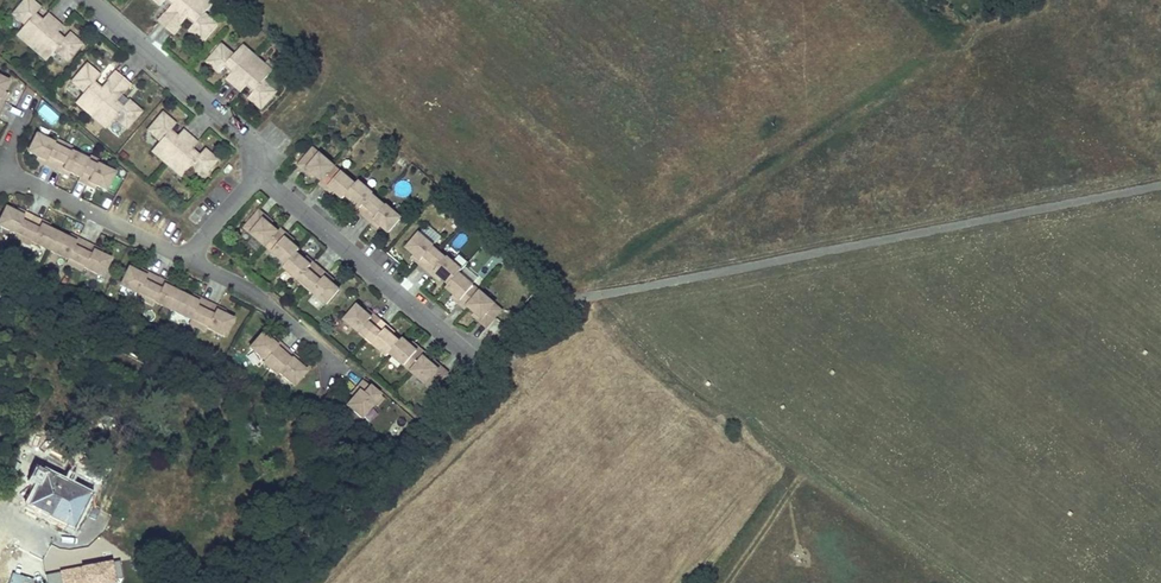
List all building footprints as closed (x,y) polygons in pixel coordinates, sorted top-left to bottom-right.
[(62,27),(47,14),(42,21),(35,15),(40,9),(30,0),(25,0),(18,8),(23,12),(18,18),(25,25),(17,35),(25,42),(26,40),(39,52),(38,53),(46,60),(55,50),(62,57),(68,51),(72,55),(81,44),(69,33),(63,39),(57,34),(62,27)] [(213,4),(208,0),(167,0),(173,5),(159,21),(174,34),(188,18),(195,24),(189,30),(202,41),(211,30),(206,26),(212,20),(204,14),(213,4)] [(23,12),(18,8),(13,14),(18,18),(23,12)] [(216,24),(212,20),(206,26),(211,30),(216,24)] [(39,52),(26,40),(25,42),(38,53),(39,52)] [(226,49),(222,45),(216,51),(221,55),(226,49)] [(263,81),(272,71),(264,64),(263,66),(256,60),(249,54),(250,53),(242,46),(234,56),(226,49),(221,55),(216,51),(207,62),(220,73),(225,66),(232,73),(227,79),(242,92),(247,85),(254,91),(249,98),(261,109),(271,98),(266,94),(271,88),(263,81)] [(67,61),(72,55),(68,51),(62,57),(67,61)] [(115,102),(129,85),(115,73),(101,89),(93,83),(99,76),(87,65),(78,76),(82,80),(77,86),(85,92),(76,102),(84,109),(85,108),(99,119),(98,121),(106,128),(114,118),(122,124),(127,118),(132,122),(141,111),(128,101),(122,108),(115,102)] [(77,86),(82,80),(78,76),(72,82),(77,86)] [(4,92),(9,82),(0,78),(0,99),(4,92)] [(271,98),(276,92),(271,88),(266,94),(271,98)] [(99,119),(85,108),(84,109),(98,121),(99,119)] [(198,156),(192,150),(197,143),(182,131),(177,137),(170,131),(175,124),(163,114),(153,125),(158,129),(153,135),(160,141),(152,151),(160,158),(161,156),(174,168),(173,170),(182,177),(190,167),(197,173),(202,167),(207,171),(216,160),(204,149),(198,156)] [(127,129),(132,122),(127,118),(122,124),(127,129)] [(153,135),(158,129),(153,125),(148,130),(153,135)] [(115,173),(97,164),(96,166),(88,161),(89,160),(71,151),(70,153),(62,149),(54,145),(55,143),(37,135),(28,152),(38,157),(45,161),(44,164),(61,173),(63,169),(70,173),(68,176),(87,185),(89,182),(96,185),(106,190),(115,173)] [(62,149),(65,143),(57,139),(55,143),(54,145),(62,149)] [(71,151),(73,147),(65,143),(62,149),(70,153),(71,151)] [(385,207),(379,201),(372,195),(373,194),(358,181),(356,185),(341,172),(340,173),(334,168),(334,167),(320,154),(319,155),(312,150),(298,165),(305,172),(308,169),(314,174),(321,181),(319,184),(326,190),(329,187),(335,192),(343,199),(346,196),(354,203),(360,208),(358,211),(372,223),(374,221),(380,226),(388,233),(401,218),(386,205),(385,207)] [(99,160),(91,156),(89,160),(88,161),(96,166),(97,164),(99,160)] [(174,168),(161,156),(160,158),(173,170),(174,168)] [(224,170),(227,173),(232,167),(228,164),(224,170)] [(202,177),(207,171),(202,167),(197,173),(202,177)] [(314,174),(308,169),(305,172),(312,177),(314,174)] [(115,195),(121,178),(114,175),(108,192),(115,195)] [(335,192),(329,187),(326,190),(332,195),(335,192)] [(96,193),(94,202),(107,205),(109,196),(96,193)] [(451,212),(455,207),(449,202),(444,207),(451,212)] [(78,238),(76,242),(69,239),(48,229),(41,225),(43,221),(25,213),(24,216),(16,213),(6,208),(0,220),(0,226),(15,234),(16,232),(24,237),(32,241),(32,242),(68,260),(68,258),(77,262),(85,266),(103,275),(110,259),(100,254),(93,251),(95,247),(78,238)] [(327,275),(313,263),(311,266),(305,261),(296,254),(299,250),(291,243),(285,238),(287,235),(280,229),(277,232),(270,225),(264,220),(266,217),(259,211),(244,228),(265,247),(266,245),(273,251),(272,252),(286,265),(284,268),(298,281),(300,280),(313,291),(312,292),(326,305),(339,290),(331,283),(325,278),(327,275)] [(202,218),(194,212),(188,218),(196,225),(202,218)] [(380,226),(374,221),(372,223),(378,229),(380,226)] [(24,237),(16,232),(15,234),(13,238),(22,242),(24,237)] [(462,270),(447,258),(446,259),(439,253),(433,247),(434,246),(419,234),(406,248),(415,255),(421,261),(418,263),(432,276),(435,273),(441,278),(449,285),(446,288),(454,295),(460,300),(458,303),(465,310),(468,307),(475,313),(481,318),(479,321),(486,328),(500,311),(493,305),(494,304),(480,292),(479,293),(473,287),(474,286),(459,274),(462,270)] [(294,240),(287,235),(285,238),(291,243),(294,240)] [(32,242),(32,241),(24,237),(22,242),(30,246),(32,242)] [(421,261),(415,255),(412,258),(418,263),(421,261)] [(74,268),(77,262),(68,258),(68,260),(66,264),(74,268)] [(313,263),(307,258),(305,261),(311,266),(313,263)] [(82,272),(85,266),(77,262),(74,268),(82,272)] [(218,308),(200,299),(199,302),(191,299),(171,289),(164,285),(165,282),(148,274),(146,277),(139,273),(129,268),(120,286),(138,294),(139,293),(147,297),(155,301),(154,302),(190,320),(191,318),(199,323),(207,327),(207,328),(225,337),(233,319),(223,314),(216,311),(218,308)] [(441,278),(435,273),(432,276),(438,281),(441,278)] [(120,288),(118,294),(133,300),(135,295),(120,288)] [(144,302),(147,297),(139,293),(138,294),(136,298),(144,302)] [(154,302),(155,301),(147,297),(144,302),(152,306),(154,302)] [(402,339),(400,342),(391,335),(385,330),(388,327),(374,315),(371,318),(365,313),(357,306),(345,321),(359,333),(360,332),(373,343),(372,344),(387,357),(390,354),(405,366),(405,365),(412,371),(411,372),(425,384),(426,383),(433,389),(447,373),(440,366),(438,369),(432,364),(424,357),(426,355),(419,348),(417,351),(411,346),(402,339)] [(481,318),(475,313),(473,316),(479,321),(481,318)] [(197,328),(199,323),(191,318),(190,320),(189,324),(197,328)] [(207,328),(207,327),(199,323),(197,328),(205,332),(207,328)] [(394,333),(388,327),(385,330),(391,335),(394,333)] [(298,364),(292,358),(294,356),(279,343),(277,346),(262,333),(250,348),(264,361),(265,361),(266,360),(273,366),(280,372),(279,373),(294,386),(306,371),(298,364)] [(419,348),(413,343),(411,346),(417,351),(419,348)] [(298,364),(300,361),(294,356),(292,358),(298,364)] [(269,370),(273,366),(266,360),(265,361),(264,361),(261,364),(269,370)] [(279,373),(280,372),(273,366),(269,370),(276,377),(279,373)] [(373,402),(379,395),(363,381),(357,388),(360,391),(354,397),(347,405),(362,418),(375,403),(373,402)] [(354,397),(360,391),(357,388),(352,395),(354,397)] [(377,405),(384,398),(379,395),(373,402),(375,403),(377,405)] [(423,419),(426,414),(419,408),(415,413),(423,419)] [(72,528),(89,494),(45,473),(43,476),(35,472),(31,481),(39,485),(28,506),(72,528)] [(184,516),(195,493),(190,491),(178,514),(184,516)] [(82,566),(60,570),(61,573),(47,575),(49,582),(117,582),(116,578),(122,577),(119,561),(113,562),(113,560),(82,566)] [(13,573),(10,582),(28,582),(29,578),(13,573)]
